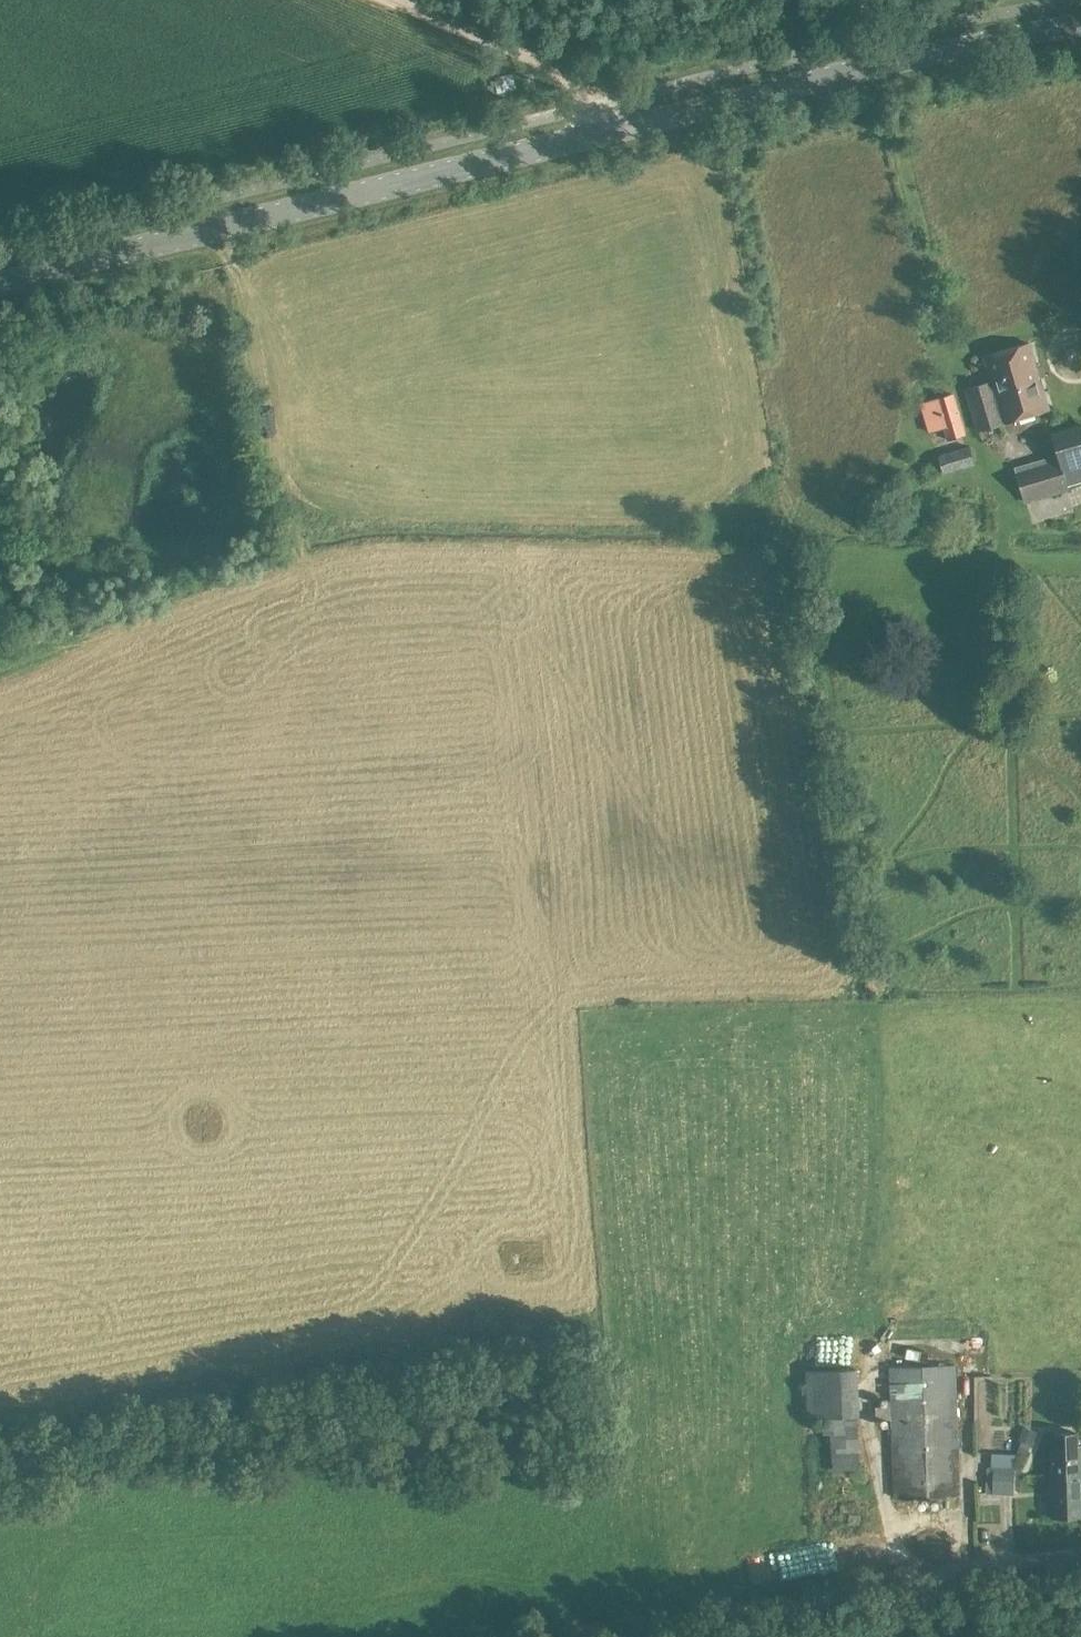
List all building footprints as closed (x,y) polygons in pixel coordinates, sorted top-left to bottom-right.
[(980,429),(1048,410),(1030,346),(987,358),(994,382),(969,389),(980,429)] [(967,435),(954,394),(921,404),(930,433),(945,429),(948,441),(967,435)] [(1016,468),(1026,504),(1069,491),(1068,488),(1080,484),(1080,424),(1052,432),(1058,455),(1016,468)] [(939,456),(944,475),(976,465),(971,446),(939,456)] [(891,1420),(894,1498),(961,1496),(957,1366),(890,1368),(891,1406),(876,1408),(877,1420),(891,1420)] [(808,1417),(823,1417),(857,1416),(860,1416),(858,1369),(807,1371),(808,1417)] [(1025,1432),(1018,1457),(1032,1461),(1038,1436),(1025,1432)] [(1055,1452),(1050,1452),(1051,1517),(1080,1517),(1080,1446),(1078,1446),(1078,1435),(1055,1435),(1055,1452)] [(1014,1495),(1015,1468),(991,1467),(987,1467),(986,1494),(1014,1495)]
